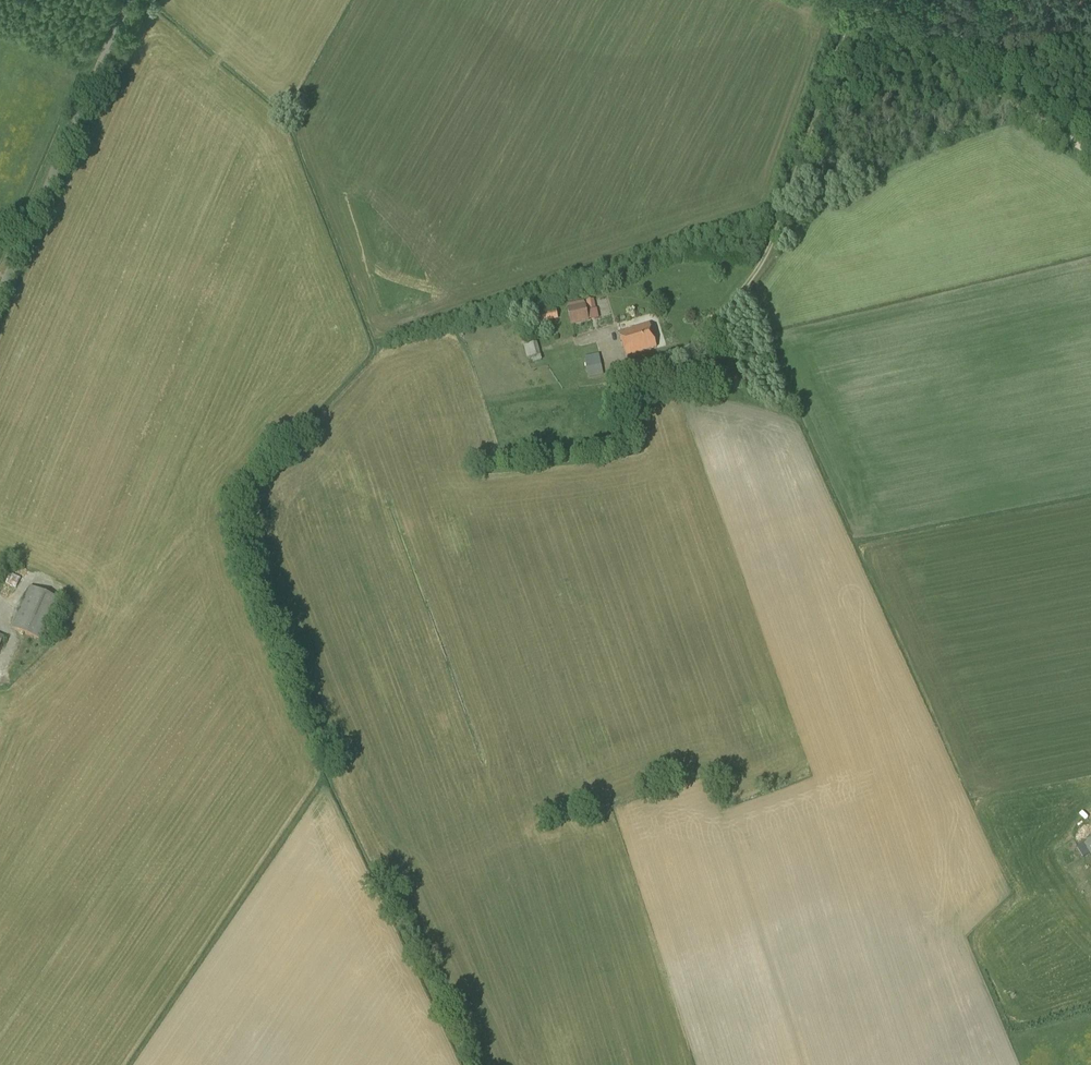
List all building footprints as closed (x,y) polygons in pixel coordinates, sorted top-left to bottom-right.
[(596,308),(594,299),(586,301),(588,310),(596,308)] [(571,326),(589,322),(584,300),(567,304),(568,307),(567,307),(571,326)] [(558,319),(556,307),(535,312),(536,319),(541,318),(542,323),(558,319)] [(627,356),(656,347),(649,323),(619,332),(627,356)] [(542,361),(540,356),(535,338),(523,341),(527,358),(531,358),(532,364),(542,361)] [(598,345),(581,350),(584,364),(602,360),(598,345)] [(601,364),(587,367),(589,378),(603,375),(601,364)] [(738,377),(731,379),(733,388),(740,386),(738,377)] [(16,588),(21,578),(10,573),(5,583),(16,588)] [(44,642),(62,600),(30,586),(12,627),(44,642)]
